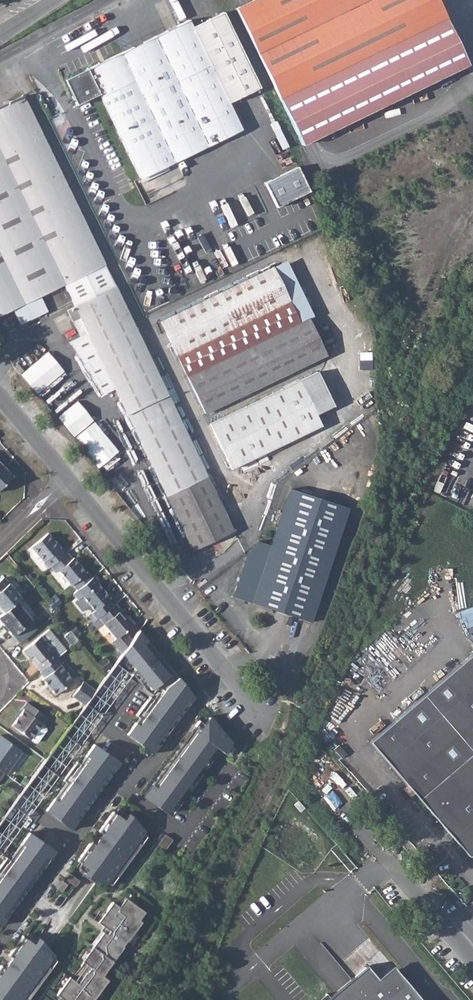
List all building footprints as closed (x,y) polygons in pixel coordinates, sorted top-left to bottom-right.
[(236,8),(301,144),(467,64),(437,0),(253,0),(236,8)] [(189,19),(86,69),(64,80),(76,105),(98,94),(140,179),(151,173),(167,166),(229,135),(232,141),(244,135),(238,123),(229,103),(232,101),(260,88),(223,12),(192,26),(189,19)] [(0,106),(0,315),(63,284),(75,307),(67,310),(72,321),(80,318),(87,333),(114,388),(166,496),(207,476),(23,95),(0,106)] [(229,103),(238,123),(242,121),(232,101),(229,103)] [(285,148),(288,147),(276,121),(272,122),(285,148)] [(151,173),(153,178),(169,170),(167,166),(151,173)] [(277,207),(310,191),(298,166),(265,182),(277,207)] [(273,268),(285,295),(294,291),(281,264),(273,268)] [(272,267),(160,321),(204,413),(326,354),(309,318),(299,323),(285,295),(273,268),(272,267)] [(87,333),(80,318),(72,321),(80,336),(87,333)] [(114,388),(87,333),(80,336),(69,342),(102,394),(114,388)] [(22,373),(38,394),(66,372),(50,351),(22,373)] [(13,366),(19,373),(23,370),(17,363),(13,366)] [(339,417),(318,372),(209,423),(231,469),(339,417)] [(102,470),(122,454),(79,400),(59,416),(102,470)] [(13,476),(0,463),(0,488),(13,476)] [(166,496),(193,550),(233,531),(207,476),(166,496)] [(349,508),(292,489),(284,502),(282,510),(277,525),(270,545),(258,541),(247,553),(233,596),(311,622),(349,508)] [(273,523),(277,525),(282,510),(278,509),(273,523)] [(47,533),(30,547),(48,568),(50,567),(66,553),(58,544),(57,545),(47,533)] [(66,553),(50,567),(55,573),(58,570),(70,585),(86,572),(73,557),(72,559),(66,553)] [(0,580),(0,607),(4,612),(17,601),(22,597),(4,576),(0,580)] [(99,581),(94,576),(73,593),(78,599),(82,596),(94,610),(91,613),(96,619),(98,617),(113,605),(108,599),(109,598),(97,583),(99,581)] [(0,615),(0,620),(13,635),(32,619),(17,601),(4,612),(0,615)] [(126,616),(115,603),(113,605),(98,617),(104,624),(115,638),(111,641),(122,653),(132,640),(124,631),(134,624),(127,615),(126,616)] [(95,625),(98,629),(104,624),(98,617),(96,619),(92,622),(95,625)] [(73,625),(69,628),(74,634),(78,631),(73,625)] [(30,657),(41,671),(57,657),(58,657),(65,650),(48,629),(22,651),(28,659),(30,657)] [(132,640),(122,653),(151,690),(154,688),(156,691),(160,688),(163,690),(161,694),(138,725),(135,722),(127,734),(148,749),(167,724),(190,692),(139,630),(132,640)] [(370,741),(459,845),(471,835),(469,833),(472,829),(472,826),(469,821),(464,825),(447,807),(462,794),(446,775),(472,752),(472,652),(370,741)] [(41,671),(40,672),(44,677),(42,679),(55,695),(72,680),(59,664),(61,663),(57,657),(41,671)] [(85,704),(42,763),(58,775),(123,685),(108,673),(96,689),(85,704)] [(83,680),(72,695),(85,704),(96,689),(83,680)] [(139,717),(135,722),(138,725),(161,694),(157,692),(152,699),(139,717)] [(149,696),(136,715),(139,717),(152,699),(149,696)] [(26,702),(22,708),(23,709),(11,725),(35,742),(37,741),(45,730),(45,727),(41,724),(46,716),(26,702)] [(205,710),(198,719),(194,725),(200,729),(198,733),(196,731),(156,787),(152,784),(143,795),(166,813),(215,746),(223,752),(231,742),(209,716),(205,710)] [(200,729),(194,725),(172,755),(152,784),(156,787),(196,731),(198,733),(200,729)] [(4,772),(6,773),(22,751),(0,735),(0,769),(4,772)] [(114,759),(93,744),(85,755),(88,758),(57,800),(54,798),(45,810),(66,825),(114,759)] [(339,745),(335,749),(342,758),(347,754),(339,745)] [(446,775),(462,794),(447,807),(464,825),(469,821),(472,826),(472,752),(446,775)] [(88,758),(85,755),(79,763),(79,764),(66,782),(65,782),(54,798),(57,800),(88,758)] [(114,759),(66,825),(71,828),(119,763),(114,759)] [(75,761),(62,779),(65,782),(66,782),(79,764),(79,763),(75,761)] [(1,853),(58,775),(42,763),(25,787),(0,821),(0,852),(1,853)] [(301,812),(305,809),(299,802),(295,805),(301,812)] [(123,819),(113,811),(98,830),(102,833),(95,843),(91,840),(77,860),(88,868),(86,870),(105,884),(113,874),(117,877),(141,844),(137,841),(144,831),(125,816),(123,819)] [(459,845),(469,856),(472,852),(472,829),(469,833),(471,835),(459,845)] [(102,833),(98,830),(94,836),(91,840),(95,843),(102,833)] [(28,832),(20,843),(23,846),(0,877),(0,916),(50,848),(28,832)] [(20,843),(8,859),(9,860),(0,872),(0,877),(23,846),(20,843)] [(0,916),(0,924),(1,925),(54,851),(50,848),(0,916)] [(0,864),(0,872),(9,860),(8,859),(5,857),(0,864)] [(56,994),(64,999),(93,999),(108,979),(102,975),(123,947),(122,946),(126,941),(127,941),(141,921),(139,919),(144,911),(125,897),(119,906),(112,901),(97,922),(103,926),(100,930),(102,932),(81,961),(87,965),(90,967),(86,973),(87,974),(82,980),(81,980),(78,983),(74,981),(69,977),(56,994)] [(8,955),(12,957),(4,967),(1,965),(0,966),(0,997),(3,999),(21,999),(23,998),(26,999),(27,999),(50,968),(46,965),(54,955),(35,941),(33,943),(22,935),(8,955)] [(12,957),(8,955),(4,959),(1,965),(4,967),(12,957)] [(74,981),(78,983),(81,980),(82,980),(87,974),(86,973),(90,967),(87,965),(74,981)] [(326,999),(422,999),(397,970),(381,984),(367,966),(329,998),(326,999)]
